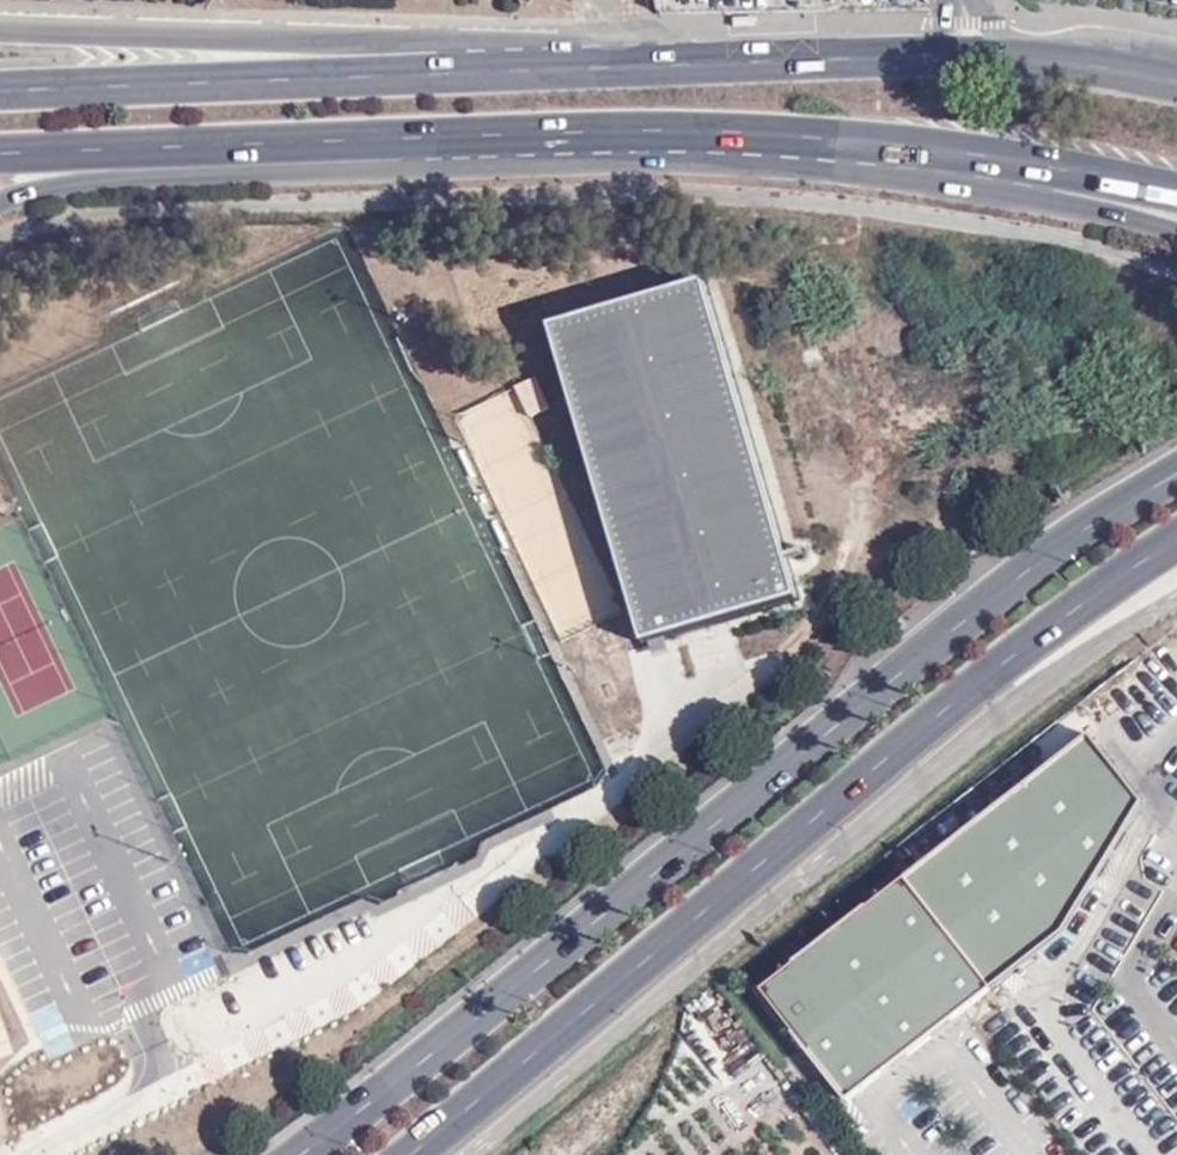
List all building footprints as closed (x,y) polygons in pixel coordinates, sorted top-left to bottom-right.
[(552,325),(644,643),(798,599),(707,282),(552,325)] [(902,880),(985,990),(1060,932),(1134,803),(1082,737),(902,880)] [(844,1100),(985,990),(902,880),(759,993),(844,1100)]
